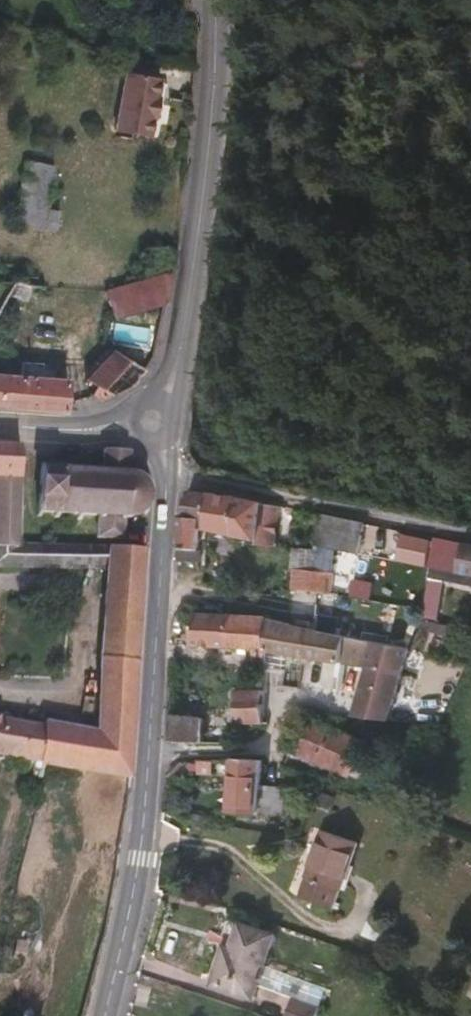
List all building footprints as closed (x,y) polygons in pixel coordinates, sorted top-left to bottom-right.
[(163,116),(166,95),(164,94),(167,75),(161,74),(165,59),(135,55),(123,130),(158,135),(160,116),(163,116)] [(54,225),(64,164),(34,158),(24,220),(54,225)] [(173,294),(177,271),(119,288),(119,294),(93,301),(99,313),(146,300),(173,294)] [(164,346),(173,294),(146,300),(99,313),(98,374),(126,347),(157,359),(164,346)] [(132,385),(150,369),(157,359),(126,347),(98,374),(97,375),(117,394),(132,385)] [(77,378),(55,375),(56,361),(31,358),(30,374),(0,371),(0,402),(50,406),(76,405),(77,378)] [(152,545),(27,536),(29,442),(0,440),(0,544),(4,544),(4,561),(50,561),(115,563),(113,597),(104,725),(82,723),(57,719),(55,723),(0,713),(0,749),(136,774),(152,545)] [(155,496),(156,485),(151,477),(143,470),(134,467),(136,448),(111,446),(110,466),(100,466),(99,462),(94,462),(93,465),(78,465),(78,461),(72,461),(71,463),(57,463),(57,460),(50,460),(45,512),(53,513),(54,509),(67,509),(68,514),(74,513),(75,509),(90,510),(90,515),(96,515),(97,512),(107,511),(105,535),(130,536),(131,516),(138,515),(145,512),(152,505),(155,496)] [(217,504),(220,487),(204,484),(195,489),(192,510),(201,511),(203,501),(217,504)] [(244,529),(249,493),(220,487),(217,504),(214,526),(244,529)] [(267,532),(273,498),(249,493),(244,529),(267,532)] [(214,526),(217,504),(203,501),(201,511),(192,510),(188,510),(185,544),(204,545),(207,525),(214,526)] [(368,547),(374,518),(331,510),(325,540),(368,547)] [(464,538),(458,567),(437,562),(435,574),(470,581),(470,539),(464,538)] [(328,567),(330,547),(307,544),(304,563),(306,564),(328,567)] [(338,590),(341,569),(328,567),(306,564),(301,585),(338,590)] [(326,627),(328,603),(304,598),(301,600),(298,623),(326,627)] [(277,648),(280,620),(235,612),(181,608),(179,639),(263,646),(263,665),(275,667),(277,648)] [(351,660),(358,633),(326,627),(298,623),(280,620),(277,648),(351,660)] [(374,664),(381,637),(358,633),(351,660),(374,664)] [(397,715),(417,643),(381,637),(374,664),(359,712),(397,715)] [(272,722),(274,689),(247,687),(245,726),(250,726),(250,721),(272,722)] [(251,739),(250,726),(245,726),(236,726),(236,718),(227,717),(227,722),(221,722),(221,726),(212,726),(211,717),(183,715),(183,739),(251,739)] [(366,772),(375,737),(322,723),(313,758),(366,772)] [(277,809),(281,781),(269,780),(271,759),(267,757),(241,756),(236,805),(277,809)] [(292,810),(294,782),(281,781),(277,809),(292,810)] [(337,886),(354,840),(321,828),(305,875),(337,886)] [(260,990),(280,926),(239,912),(219,978),(260,990)] [(328,1004),(300,993),(291,1015),(322,1015),(328,1004)]
